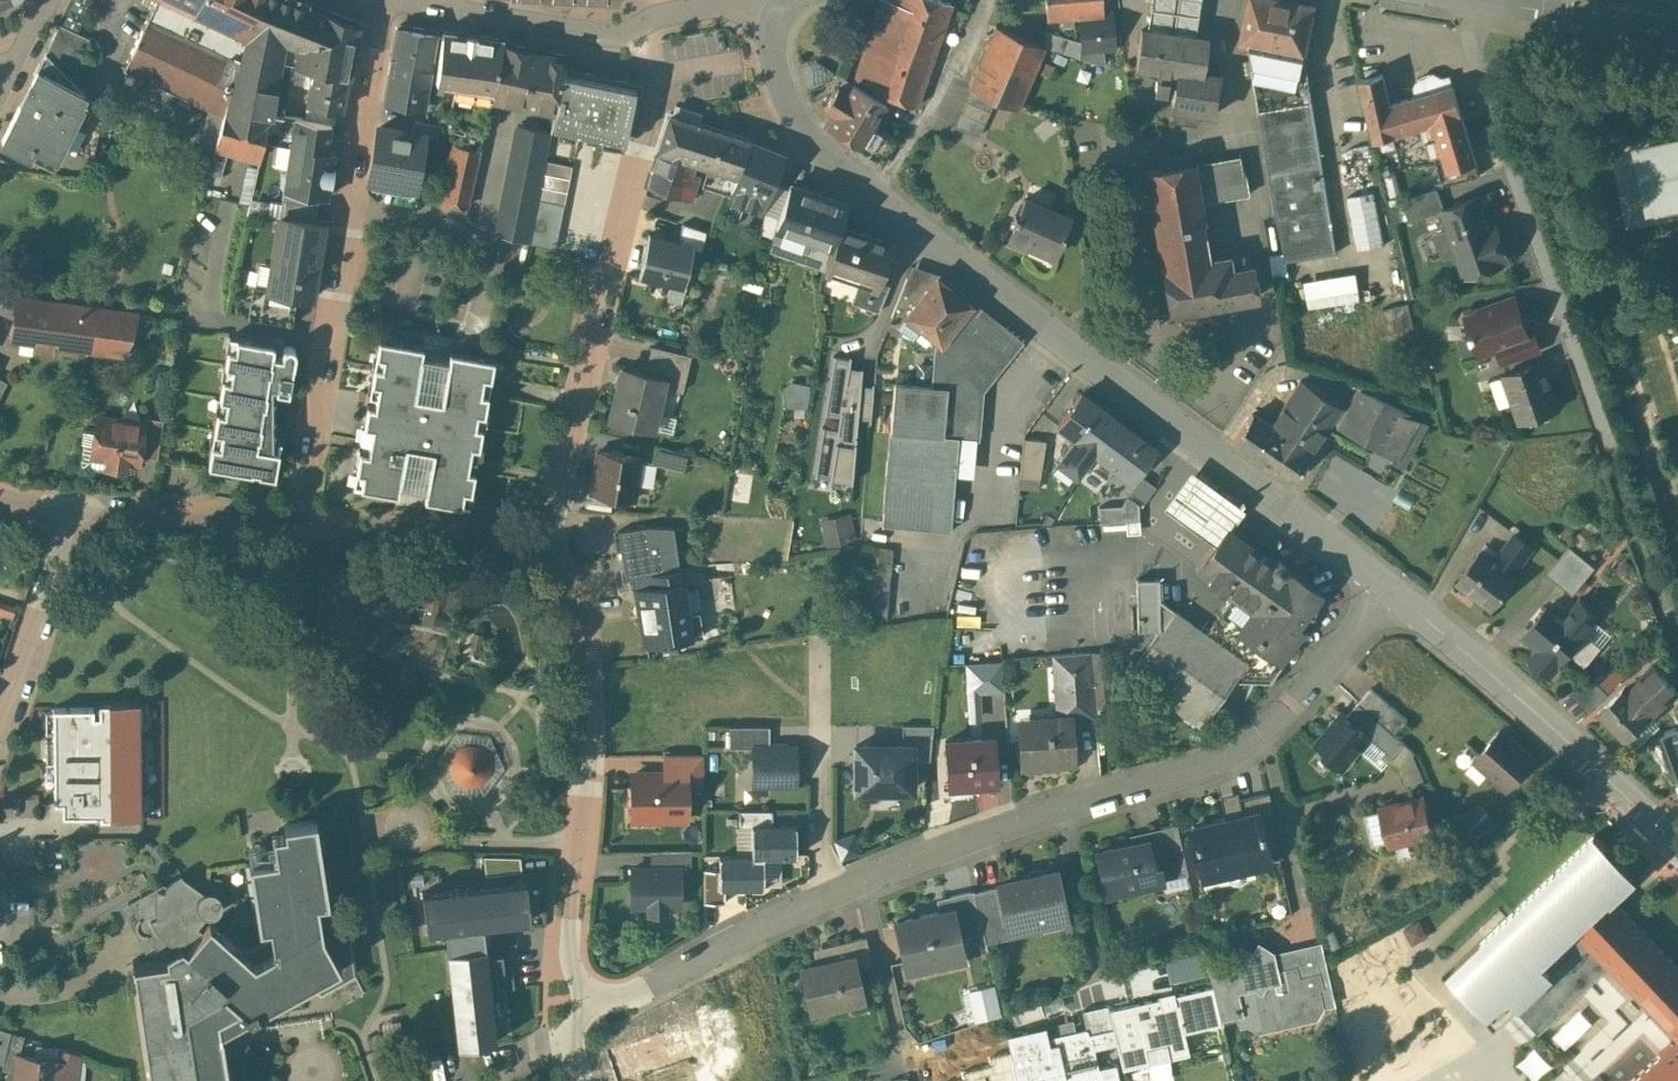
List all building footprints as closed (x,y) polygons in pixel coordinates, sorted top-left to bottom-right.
[(123,67),(210,109),(222,115),(227,100),(242,46),(258,0),(155,0),(123,67)] [(293,0),(258,0),(242,46),(227,100),(267,113),(282,115),(291,65),(313,69),(348,75),(354,42),(355,42),(358,25),(314,8),(313,9),(306,6),(307,5),(293,0)] [(943,0),(894,0),(893,1),(889,0),(879,0),(869,31),(932,54),(950,2),(943,0)] [(1046,17),(1079,15),(1083,49),(1113,47),(1110,11),(1102,12),(1101,0),(1045,0),(1046,17)] [(1300,0),(1250,0),(1242,40),(1248,41),(1305,53),(1315,3),(1300,0)] [(90,38),(59,23),(38,66),(70,81),(90,38)] [(1043,46),(995,25),(968,86),(971,88),(994,98),(1016,108),(1043,46)] [(436,33),(396,26),(383,101),(423,108),(436,33)] [(1206,38),(1140,28),(1140,30),(1136,62),(1157,65),(1154,89),(1164,90),(1166,79),(1175,80),(1176,80),(1178,70),(1201,73),(1201,72),(1206,38)] [(498,38),(442,30),(436,79),(463,84),(490,88),(498,38)] [(932,54),(869,31),(853,78),(874,85),(873,88),(914,105),(932,54)] [(1305,53),(1248,41),(1283,260),(1337,251),(1305,53)] [(565,57),(501,44),(492,88),(491,96),(491,97),(555,109),(563,72),(565,57)] [(57,158),(88,93),(36,67),(0,141),(0,142),(31,157),(35,147),(57,158)] [(313,69),(306,103),(341,109),(348,75),(313,69)] [(1223,75),(1201,72),(1201,73),(1178,70),(1176,80),(1175,80),(1171,104),(1175,105),(1197,108),(1217,111),(1223,75)] [(635,87),(563,72),(555,109),(552,125),(624,140),(635,87)] [(1441,78),(1433,73),(1419,77),(1415,86),(1418,95),(1390,103),(1386,85),(1383,73),(1361,78),(1375,139),(1420,125),(1429,157),(1434,155),(1439,171),(1476,160),(1453,84),(1444,87),(1442,78),(1441,78)] [(885,102),(852,82),(847,90),(837,85),(824,107),(833,113),(826,124),(858,144),(855,148),(880,162),(895,136),(873,122),(885,102)] [(994,98),(971,88),(955,124),(979,134),(994,98)] [(267,113),(227,100),(222,115),(214,147),(226,150),(258,158),(267,113)] [(1197,108),(1175,105),(1173,121),(1195,124),(1197,108)] [(668,113),(657,148),(658,148),(647,185),(683,197),(683,196),(691,198),(698,175),(691,173),(694,162),(733,174),(748,139),(747,139),(747,138),(694,121),(697,113),(677,106),(674,115),(668,113)] [(222,115),(210,109),(200,143),(214,147),(222,115)] [(330,122),(294,116),(289,146),(286,170),(281,173),(280,184),(283,188),(282,190),(327,197),(334,151),(326,150),(330,122)] [(427,131),(376,122),(366,182),(417,190),(427,131)] [(551,131),(515,123),(492,234),(528,241),(532,222),(537,198),(540,185),(543,172),(545,159),(551,131)] [(1633,147),(1647,215),(1677,209),(1677,138),(1633,147)] [(781,154),(748,141),(748,139),(733,174),(735,175),(727,197),(760,210),(771,182),(781,154)] [(226,150),(214,147),(207,170),(220,174),(226,150)] [(478,154),(451,148),(441,193),(468,200),(478,154)] [(1241,153),(1218,158),(1225,197),(1248,192),(1241,153)] [(543,172),(569,177),(571,165),(545,159),(543,172)] [(1476,160),(1439,171),(1443,184),(1480,174),(1476,160)] [(1192,162),(1145,170),(1170,310),(1256,295),(1250,265),(1244,266),(1242,252),(1206,258),(1199,218),(1201,218),(1192,162)] [(540,185),(566,190),(569,177),(543,172),(540,185)] [(787,188),(771,182),(760,210),(765,212),(778,217),(787,188)] [(846,204),(789,184),(787,188),(778,217),(775,226),(831,245),(846,204)] [(537,198),(563,203),(566,190),(540,185),(537,198)] [(1437,188),(1402,200),(1410,221),(1423,216),(1421,210),(1443,203),(1437,188)] [(1479,196),(1443,208),(1466,272),(1508,257),(1500,234),(1494,236),(1479,196)] [(1023,197),(1016,214),(1014,213),(1012,218),(1014,219),(1005,240),(1025,249),(1028,243),(1054,254),(1063,233),(1062,232),(1068,217),(1023,197)] [(563,203),(537,198),(532,222),(528,241),(554,247),(563,203)] [(686,209),(678,236),(701,243),(709,216),(686,209)] [(778,217),(765,212),(758,230),(772,236),(773,232),(775,226),(778,217)] [(323,223),(279,216),(267,289),(267,290),(295,295),(311,297),(323,223)] [(889,241),(839,224),(824,269),(859,281),(872,286),(874,286),(885,254),(889,241)] [(694,243),(649,232),(639,275),(683,286),(694,243)] [(878,310),(898,259),(885,254),(874,286),(872,286),(859,281),(852,302),(878,310)] [(929,284),(905,314),(918,325),(934,337),(930,384),(893,381),(881,524),(949,529),(957,436),(973,438),(978,388),(1016,340),(935,276),(929,284)] [(929,284),(907,276),(891,314),(886,326),(896,334),(902,327),(910,335),(918,325),(905,314),(929,284)] [(295,295),(267,290),(267,289),(252,286),(247,317),(291,323),(295,295)] [(138,313),(15,296),(10,339),(36,342),(35,349),(53,351),(54,345),(124,354),(138,313)] [(1386,305),(1391,330),(1417,324),(1411,299),(1386,305)] [(1507,300),(1478,310),(1471,307),(1464,309),(1461,315),(1463,322),(1470,325),(1472,331),(1471,332),(1472,335),(1473,335),(1479,352),(1497,346),(1528,336),(1527,333),(1515,299),(1507,300)] [(1528,336),(1497,346),(1502,362),(1540,349),(1533,331),(1527,333),(1528,336)] [(274,343),(229,335),(207,463),(251,471),(252,469),(257,470),(257,472),(274,475),(280,440),(274,439),(274,390),(288,392),(295,352),(294,350),(293,347),(291,346),(288,345),(286,346),(284,347),(282,349),(280,355),(272,354),(274,343)] [(422,344),(378,337),(352,484),(397,492),(398,482),(425,487),(423,497),(468,504),(493,357),(449,349),(447,359),(421,354),(422,344)] [(689,354),(651,345),(644,372),(663,377),(661,385),(681,390),(689,354)] [(835,357),(836,355),(833,354),(824,414),(826,414),(826,412),(839,414),(837,429),(824,427),(824,425),(822,425),(814,475),(816,476),(817,474),(829,476),(829,480),(831,480),(832,472),(851,475),(850,482),(853,482),(858,417),(861,385),(862,367),(860,367),(859,372),(848,370),(851,355),(849,355),(848,359),(835,357)] [(1542,360),(1504,373),(1520,421),(1558,408),(1542,360)] [(644,372),(621,367),(609,417),(651,427),(661,385),(663,377),(644,372)] [(787,403),(810,405),(812,380),(789,378),(787,403)] [(1300,379),(1269,424),(1251,412),(1232,441),(1289,480),(1326,425),(1327,424),(1325,423),(1337,405),(1300,379)] [(1373,392),(1361,388),(1350,409),(1342,426),(1343,426),(1385,449),(1404,414),(1406,410),(1373,392)] [(1117,419),(1081,392),(1057,423),(1093,451),(1117,419)] [(1350,409),(1337,405),(1325,423),(1327,424),(1326,425),(1340,433),(1343,426),(1342,426),(1350,409)] [(1404,414),(1385,449),(1396,455),(1416,418),(1404,414)] [(162,418),(142,415),(141,422),(143,423),(138,455),(157,458),(162,418)] [(141,422),(97,416),(91,455),(108,457),(107,465),(123,467),(124,459),(137,461),(138,455),(143,423),(141,422)] [(1396,455),(1393,461),(1402,467),(1426,423),(1416,418),(1396,455)] [(1154,447),(1117,419),(1093,451),(1094,451),(1113,466),(1130,479),(1154,447)] [(1045,439),(1023,436),(1019,476),(1039,478),(1045,439)] [(684,454),(657,447),(653,463),(680,470),(684,454)] [(638,456),(599,450),(592,492),(632,498),(638,456)] [(1113,466),(1094,451),(1086,462),(1105,476),(1113,466)] [(1244,508),(1190,469),(1163,506),(1216,545),(1244,508)] [(1141,476),(1120,503),(1098,505),(1099,521),(1138,518),(1138,505),(1140,504),(1154,486),(1141,476)] [(638,502),(651,503),(654,484),(641,482),(638,502)] [(826,540),(857,536),(854,510),(823,513),(826,540)] [(647,525),(617,530),(624,577),(652,573),(679,568),(672,527),(647,525)] [(894,532),(868,530),(867,543),(893,545),(894,532)] [(1272,563),(1229,531),(1202,569),(1208,573),(1205,578),(1221,589),(1224,585),(1234,592),(1255,607),(1255,608),(1282,570),(1283,570),(1284,568),(1284,565),(1283,563),(1281,561),(1279,560),(1276,560),(1274,561),(1272,563)] [(1515,532),(1495,559),(1513,572),(1533,546),(1515,532)] [(1569,546),(1548,572),(1572,592),(1594,566),(1569,546)] [(1495,559),(1481,548),(1457,580),(1492,606),(1516,575),(1513,572),(1495,559)] [(702,565),(679,568),(681,585),(704,582),(702,565)] [(679,568),(652,573),(654,584),(635,587),(644,645),(674,640),(674,638),(701,634),(698,610),(685,612),(681,585),(679,568)] [(1282,570),(1255,608),(1255,607),(1226,647),(1246,661),(1238,672),(1239,673),(1265,674),(1298,629),(1294,622),(1310,600),(1309,589),(1283,570),(1282,570)] [(1157,577),(1135,577),(1136,629),(1158,627),(1158,621),(1158,597),(1158,594),(1157,577)] [(1255,607),(1234,592),(1205,631),(1226,647),(1255,607)] [(1205,631),(1158,597),(1158,621),(1161,624),(1127,672),(1200,724),(1238,672),(1246,661),(1226,647),(1205,631)] [(1580,597),(1565,615),(1583,631),(1599,612),(1580,597)] [(379,614),(414,615),(414,599),(380,598),(379,614)] [(1565,615),(1549,603),(1525,633),(1540,646),(1559,661),(1568,650),(1584,631),(1583,631),(1565,615)] [(1601,645),(1584,631),(1568,650),(1585,664),(1601,645)] [(1559,661),(1540,646),(1532,656),(1550,672),(1559,661)] [(1088,650),(1053,653),(1054,661),(1056,661),(1057,686),(1055,686),(1056,690),(1092,688),(1089,652),(1088,650)] [(1106,650),(1089,652),(1092,688),(1094,713),(1111,711),(1106,650)] [(981,718),(979,690),(1004,689),(1002,660),(965,662),(968,719),(981,718)] [(1653,666),(1628,690),(1650,714),(1666,698),(1654,685),(1663,676),(1653,666)] [(1590,704),(1609,690),(1597,673),(1577,687),(1590,704)] [(1407,718),(1370,687),(1358,701),(1394,733),(1407,718)] [(1625,687),(1599,711),(1624,738),(1650,714),(1628,690),(1625,687)] [(1056,690),(1054,690),(1056,716),(1069,715),(1069,717),(1094,715),(1094,713),(1092,688),(1056,690)] [(94,707),(53,708),(54,802),(62,802),(62,814),(100,814),(100,818),(110,818),(109,703),(99,703),(99,715),(94,715),(94,707)] [(141,785),(140,703),(109,703),(110,818),(141,817),(141,785)] [(1340,709),(1312,742),(1342,768),(1370,735),(1340,709)] [(1056,716),(1026,718),(1027,736),(1019,736),(1021,761),(1072,758),(1069,717),(1069,715),(1056,716)] [(903,724),(902,744),(912,744),(912,759),(929,759),(933,724),(903,724)] [(751,745),(768,745),(768,725),(729,726),(730,746),(751,745)] [(1665,731),(1677,765),(1677,726),(1665,731)] [(1532,758),(1500,729),(1475,758),(1476,758),(1489,770),(1507,787),(1532,758)] [(1395,733),(1378,752),(1388,761),(1405,742),(1395,733)] [(993,736),(944,739),(947,785),(996,781),(993,736)] [(1405,742),(1388,761),(1398,769),(1415,750),(1405,742)] [(902,744),(856,744),(856,789),(912,788),(912,759),(912,744),(902,744)] [(768,745),(751,745),(752,784),(797,783),(797,745),(768,745)] [(480,749),(462,747),(451,762),(458,778),(477,780),(488,766),(480,749)] [(703,753),(666,753),(666,773),(686,773),(685,782),(691,782),(691,779),(703,779),(703,753)] [(1489,770),(1476,758),(1467,768),(1480,780),(1489,770)] [(666,773),(633,773),(633,786),(630,786),(630,801),(633,801),(633,817),(686,817),(685,782),(686,773),(666,773)] [(1268,792),(1237,799),(1240,813),(1256,810),(1262,836),(1277,832),(1268,792)] [(1423,795),(1380,806),(1390,843),(1432,832),(1423,795)] [(1477,804),(1461,821),(1476,836),(1493,820),(1477,804)] [(752,824),(772,824),(772,809),(739,809),(739,824),(752,824)] [(1240,813),(1189,825),(1201,876),(1202,876),(1201,870),(1250,859),(1251,865),(1253,865),(1268,861),(1262,836),(1256,810),(1240,813)] [(185,946),(166,956),(148,959),(132,962),(150,1080),(231,1080),(227,1080),(227,1076),(230,1075),(229,1065),(225,1065),(219,1030),(219,1029),(249,1013),(309,980),(320,990),(353,971),(347,934),(319,909),(318,909),(317,901),(326,899),(326,896),(329,895),(328,884),(324,885),(323,880),(327,879),(325,869),(322,869),(319,849),(322,848),(321,837),(317,837),(316,833),(320,832),(318,821),(314,822),(314,818),(282,823),(284,831),(272,833),(273,840),(272,840),(275,856),(248,860),(249,864),(245,865),(247,875),(251,875),(251,880),(248,881),(249,891),(253,891),(254,896),(250,896),(252,907),(255,907),(256,911),(252,912),(254,923),(258,922),(258,926),(268,924),(270,936),(243,951),(208,920),(198,931),(185,946)] [(1175,823),(1154,828),(1156,837),(1162,863),(1183,858),(1175,823)] [(752,824),(752,855),(763,855),(795,855),(795,824),(772,824),(752,824)] [(1574,925),(1677,1036),(1677,965),(1611,894),(1633,873),(1595,832),(1452,967),(1488,1006),(1509,986),(1520,998),(1549,970),(1538,958),(1574,925)] [(1156,837),(1095,850),(1104,891),(1186,873),(1183,858),(1162,863),(1156,837)] [(651,852),(651,867),(679,867),(690,867),(690,852),(651,852)] [(520,856),(484,855),(485,873),(521,869),(520,856)] [(719,868),(719,885),(724,885),(763,886),(763,855),(752,855),(719,855),(719,868)] [(1250,859),(1201,870),(1202,876),(1201,876),(1203,886),(1228,880),(1232,882),(1236,883),(1240,882),(1244,879),(1246,876),(1255,874),(1253,865),(1251,865),(1250,859)] [(651,867),(632,867),(632,885),(635,885),(635,905),(649,905),(649,912),(665,912),(665,905),(679,905),(679,867),(651,867)] [(724,900),(724,885),(719,885),(719,868),(703,868),(703,900),(724,900)] [(1025,877),(999,883),(998,885),(1007,923),(1038,916),(1041,929),(1066,923),(1059,889),(1055,884),(1057,878),(1056,874),(1051,869),(1043,870),(1041,877),(1028,880),(1025,877)] [(203,890),(179,873),(171,878),(165,885),(163,882),(118,906),(125,919),(126,919),(148,959),(166,956),(185,946),(198,931),(194,927),(205,914),(209,915),(212,914),(214,913),(216,912),(217,911),(219,908),(220,906),(221,903),(221,901),(221,898),(219,895),(217,892),(215,891),(212,889),(209,889),(206,889),(203,890)] [(526,879),(422,891),(426,930),(445,928),(483,924),(530,919),(526,879)] [(998,885),(973,891),(981,928),(1007,923),(998,885)] [(972,889),(945,895),(948,908),(950,907),(957,936),(981,931),(981,928),(973,891),(972,889)] [(1287,896),(1264,902),(1269,921),(1291,913),(1287,896)] [(957,936),(950,907),(948,908),(895,919),(906,967),(927,963),(925,956),(959,948),(957,936)] [(1429,930),(1420,917),(1409,925),(1417,937),(1429,930)] [(483,924),(445,928),(447,948),(485,944),(483,924)] [(865,935),(828,944),(832,959),(801,966),(809,1003),(860,991),(854,966),(871,962),(865,935)] [(1293,963),(1273,967),(1269,951),(1257,943),(1250,953),(1240,947),(1232,960),(1207,966),(1211,985),(1220,1021),(1237,1017),(1238,1022),(1246,1020),(1259,1029),(1313,1015),(1321,1004),(1333,1001),(1319,940),(1317,941),(1318,943),(1290,949),(1293,963)] [(447,948),(446,948),(457,1043),(497,1039),(486,944),(485,944),(447,948)] [(969,984),(976,1016),(1003,1011),(997,979),(969,984)] [(1211,985),(1170,994),(1171,998),(1161,1000),(1160,997),(1133,1003),(1134,1007),(1140,1034),(1143,1048),(1165,1043),(1166,1043),(1164,1034),(1183,1030),(1220,1022),(1220,1021),(1211,985)] [(620,1080),(630,1080),(691,1062),(697,1080),(732,1080),(727,1065),(753,1057),(735,998),(705,1007),(706,1009),(607,1040),(620,1080)] [(1107,1003),(1080,1009),(1084,1026),(1088,1025),(1093,1047),(1115,1042),(1115,1039),(1109,1012),(1107,1003)] [(1134,1007),(1109,1012),(1115,1039),(1140,1034),(1134,1007)] [(1088,1025),(1084,1026),(1028,1039),(1026,1028),(1005,1033),(1009,1052),(1015,1080),(1047,1080),(1047,1079),(1080,1072),(1082,1080),(1119,1080),(1114,1062),(1097,1066),(1093,1047),(1088,1025)] [(0,1027),(0,1061),(3,1063),(7,1047),(11,1031),(0,1027)] [(1183,1030),(1164,1034),(1166,1043),(1165,1043),(1167,1050),(1183,1046),(1186,1042),(1183,1030)] [(1140,1034),(1115,1039),(1115,1042),(1121,1066),(1146,1061),(1143,1048),(1140,1034)] [(1632,1080),(1677,1080),(1677,1038),(1632,1080)] [(57,1046),(56,1058),(58,1058),(55,1080),(76,1080),(79,1053),(57,1046)] [(982,1068),(985,1080),(1015,1080),(1009,1052),(989,1057),(991,1066),(982,1068)] [(17,1054),(14,1080),(55,1080),(58,1058),(56,1058),(17,1054)] [(982,1068),(962,1072),(964,1080),(962,1080),(985,1080),(982,1068)]
